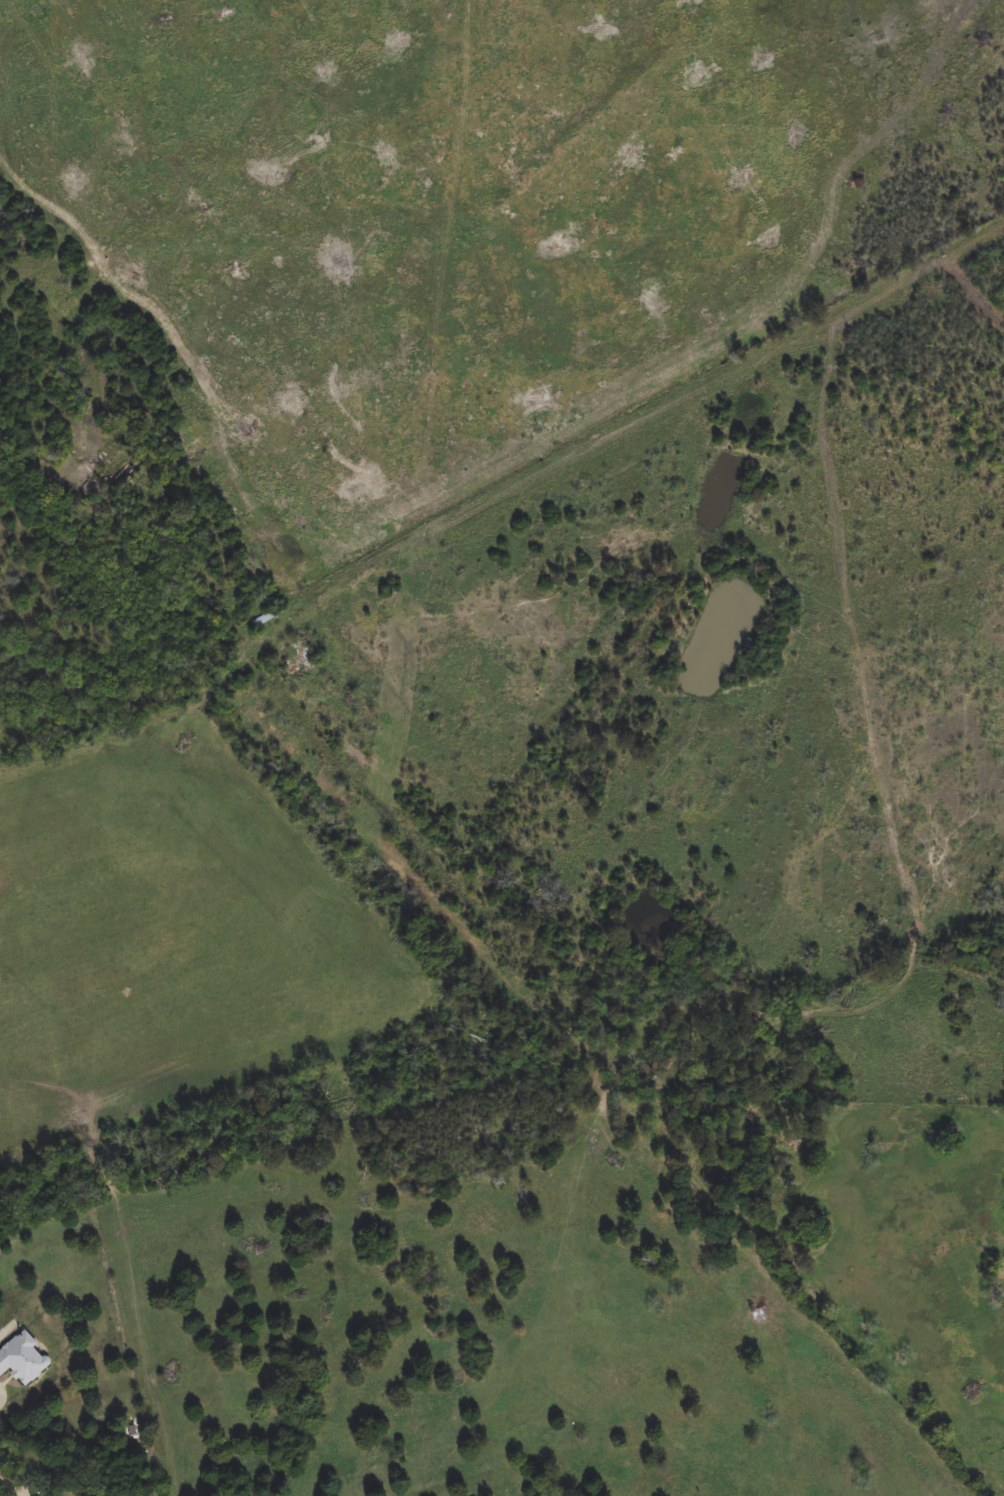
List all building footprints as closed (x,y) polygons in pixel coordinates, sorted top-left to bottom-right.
[(11,1369),(0,1379),(0,1352),(25,1331),(54,1364),(26,1387),(11,1369)]
